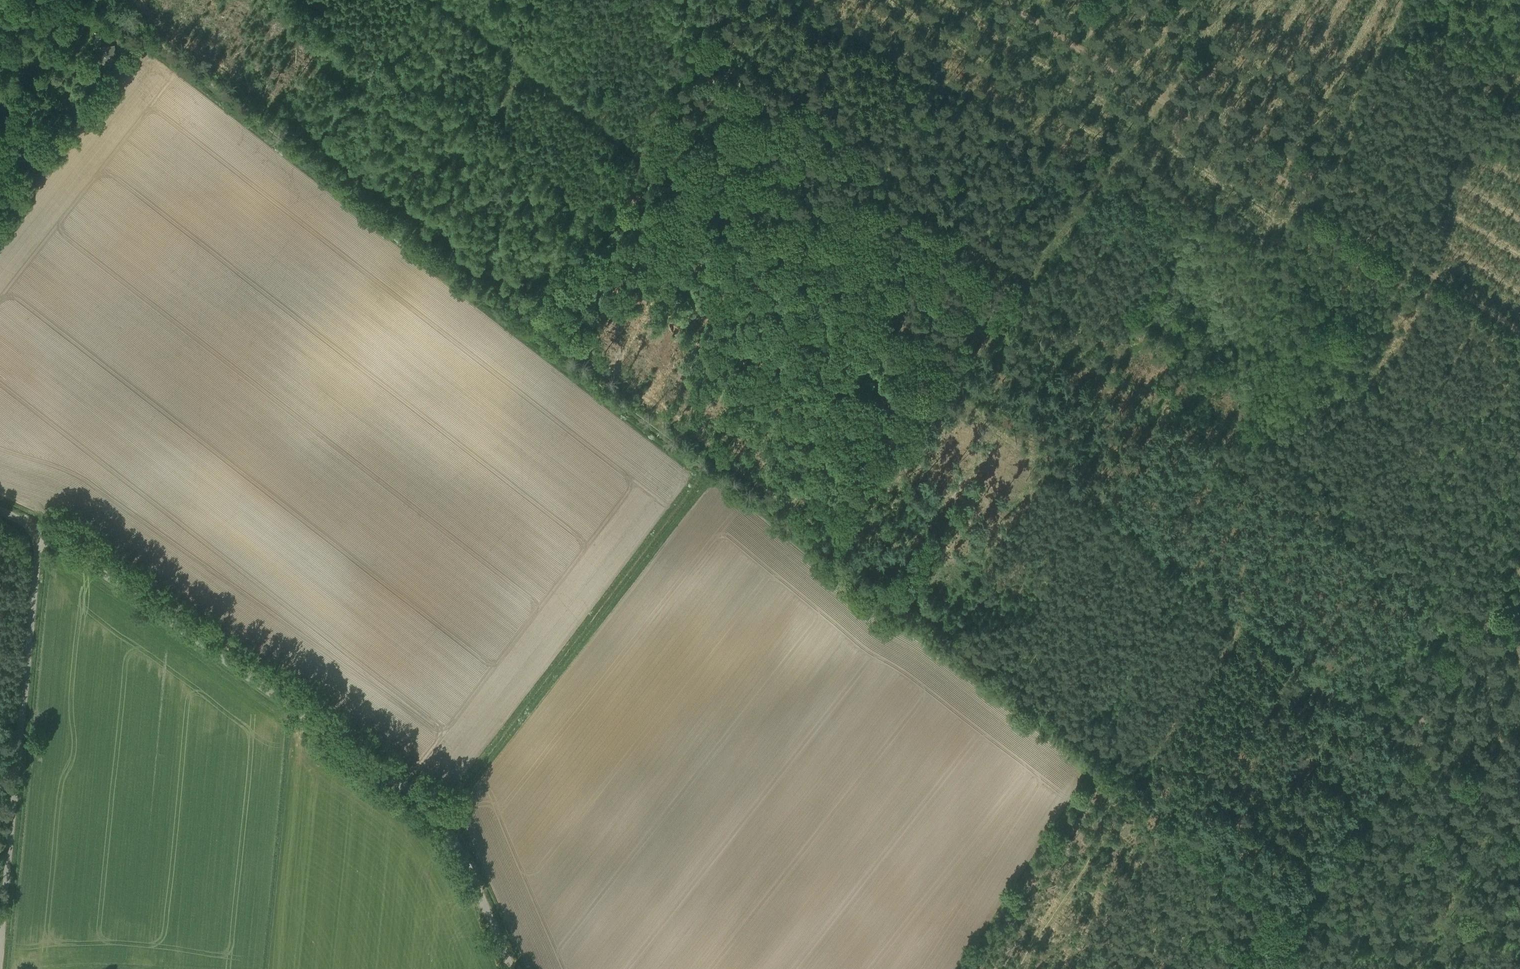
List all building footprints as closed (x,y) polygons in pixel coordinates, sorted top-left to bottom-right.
[(99,60),(103,63),(113,63),(117,59),(115,45),(98,46),(99,60)]
